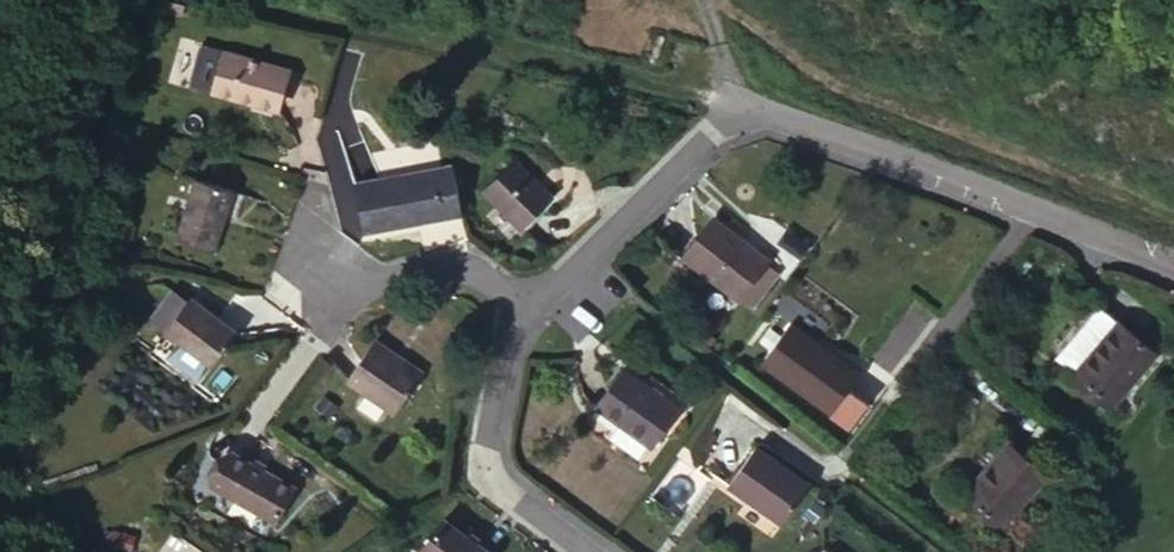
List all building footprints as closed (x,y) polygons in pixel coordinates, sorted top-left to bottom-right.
[(234,97),(247,57),(230,52),(223,55),(213,85),(216,92),(234,97)] [(307,77),(247,57),(234,97),(294,117),(307,77)] [(486,154),(480,164),(491,170),(497,160),(486,154)] [(570,209),(535,173),(501,204),(539,239),(570,209)] [(481,224),(471,174),(384,191),(394,239),(481,224)] [(264,198),(225,190),(207,244),(247,255),(264,198)] [(705,272),(757,310),(784,273),(787,269),(734,232),(705,272)] [(262,344),(213,307),(187,343),(233,379),(262,344)] [(1089,363),(1107,378),(1139,340),(1122,324),(1089,363)] [(880,381),(813,328),(779,369),(850,422),(880,381)] [(1097,389),(1134,419),(1173,373),(1173,369),(1139,340),(1107,378),(1097,389)] [(454,380),(403,344),(373,382),(423,421),(454,380)] [(714,406),(655,366),(626,405),(651,421),(680,441),(686,445),(714,406)] [(651,421),(642,435),(671,455),(680,441),(651,421)] [(826,492),(773,452),(741,492),(795,532),(826,492)] [(1028,456),(984,507),(1018,539),(1065,486),(1028,456)] [(290,503),(239,465),(209,505),(260,543),(290,503)]
